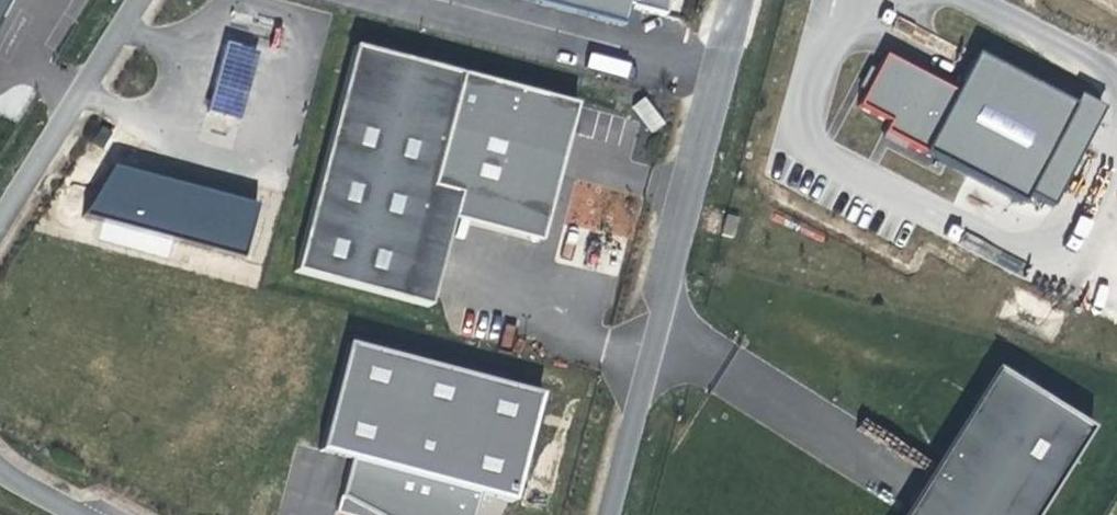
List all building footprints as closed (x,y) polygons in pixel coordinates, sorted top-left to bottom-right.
[(625,20),(630,0),(547,0),(625,20)] [(249,83),(257,54),(225,45),(217,73),(249,83)] [(385,299),(429,309),(450,219),(456,193),(430,187),(459,76),(352,48),(293,274),(385,299)] [(1110,105),(1082,91),(1078,99),(983,50),(932,146),(1027,195),(1031,187),(1059,202),(1110,105)] [(246,93),(249,83),(217,73),(214,84),(246,93)] [(570,106),(459,76),(430,187),(456,193),(450,219),(544,244),(570,106)] [(238,122),(246,93),(214,84),(205,113),(238,122)] [(651,133),(665,123),(644,96),(631,106),(651,133)] [(100,151),(110,134),(100,129),(91,145),(100,151)] [(256,209),(112,168),(86,215),(243,259),(256,209)] [(318,441),(355,459),(342,510),(370,514),(474,514),(482,489),(514,496),(537,390),(346,338),(318,441)] [(907,514),(1043,514),(1091,440),(991,380),(907,514)]
